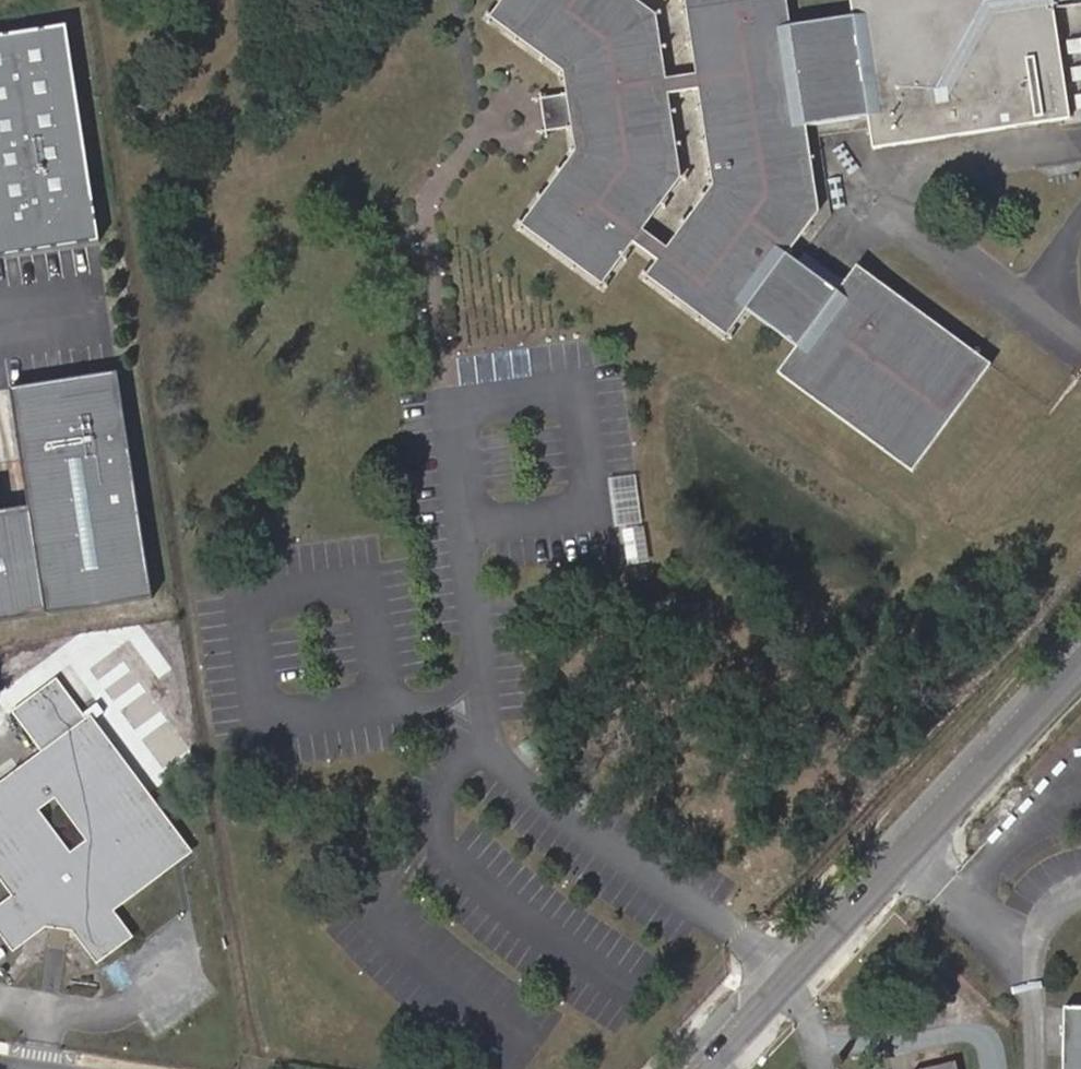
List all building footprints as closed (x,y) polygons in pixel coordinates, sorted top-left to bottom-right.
[(656,16),(633,0),(504,0),(490,20),(562,71),(566,97),(571,129),(574,154),(522,226),(603,284),(632,244),(642,231),(681,178),(668,96),(666,80),(656,16)] [(787,0),(685,0),(697,75),(666,80),(668,96),(699,89),(712,185),(667,249),(642,231),(632,244),(657,263),(646,278),(726,336),(744,311),(796,349),(778,374),(911,471),(990,365),(855,267),(837,292),(787,256),(819,212),(806,128),(868,118),(873,151),(1070,120),(1051,0),(849,0),(852,17),(791,28),(787,0)] [(102,238),(69,22),(0,32),(0,253),(102,238)] [(571,129),(566,97),(541,100),(546,132),(571,129)] [(156,600),(120,357),(12,373),(32,508),(2,512),(0,513),(0,623),(156,600)] [(40,924),(75,928),(96,956),(123,935),(104,910),(183,851),(90,728),(57,684),(9,720),(41,763),(0,794),(0,871),(20,899),(0,915),(0,927),(13,945),(40,924)] [(1063,1008),(1061,1068),(1080,1068),(1080,1008),(1063,1008)]
